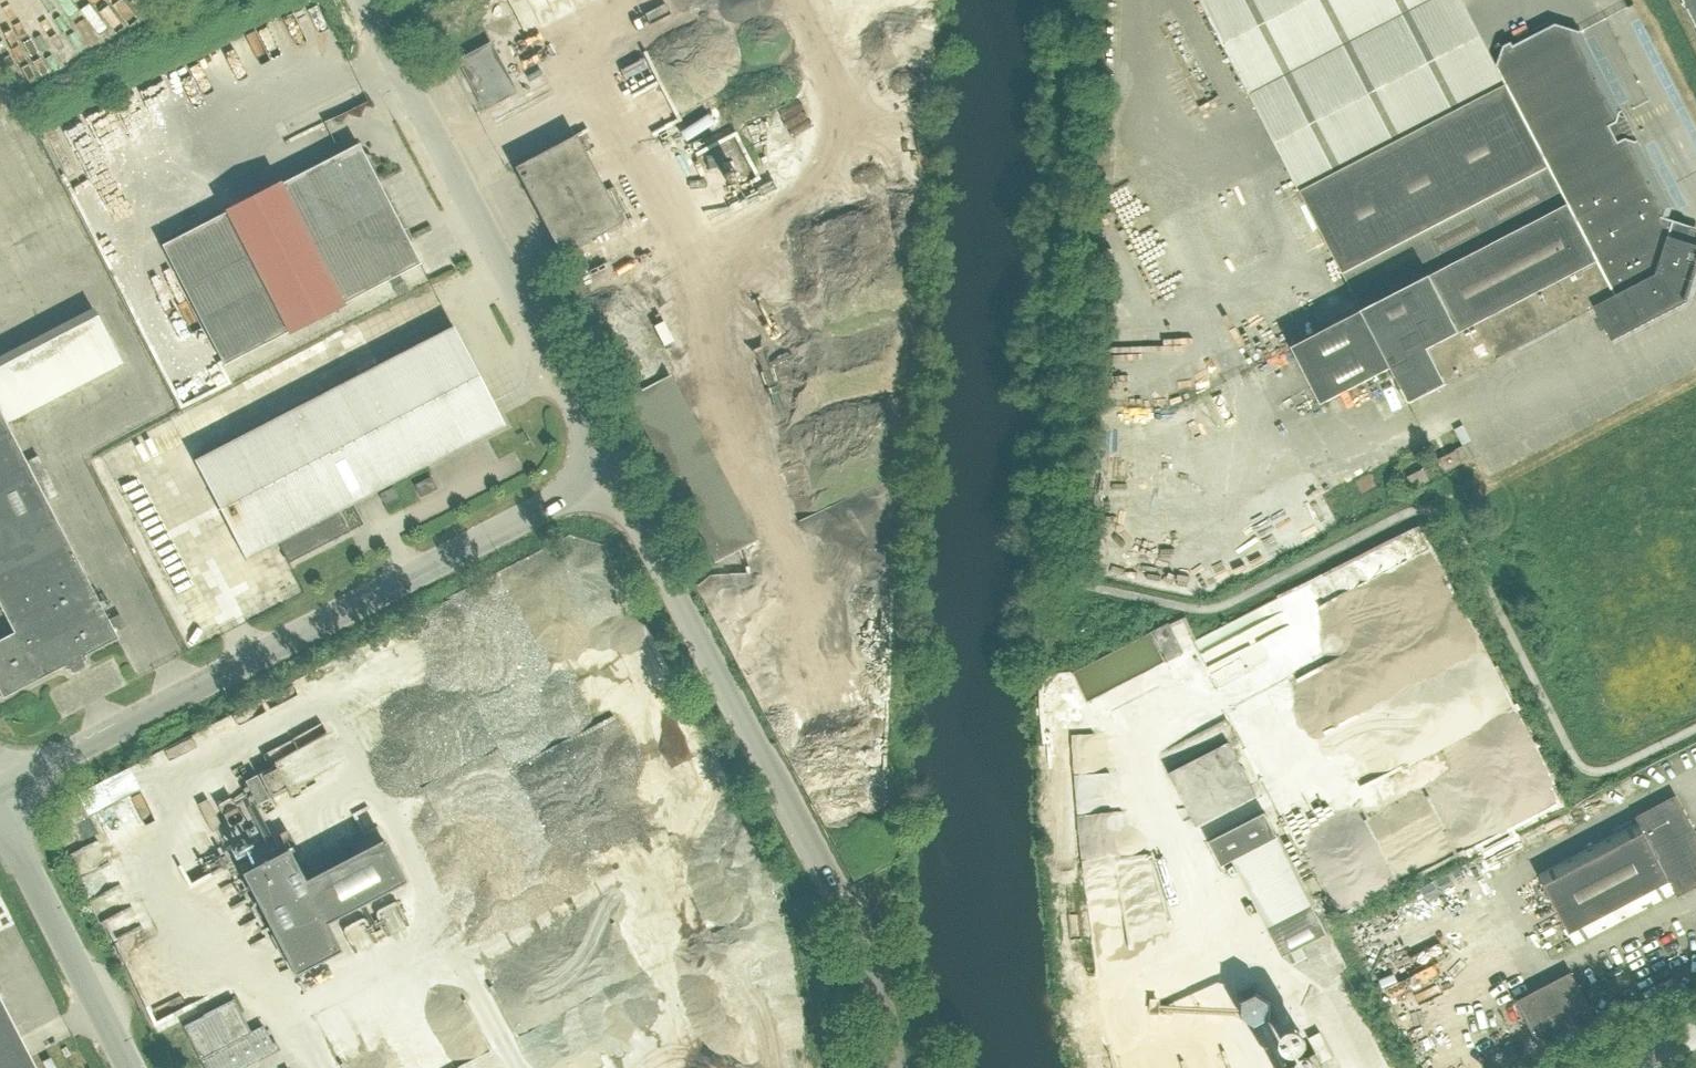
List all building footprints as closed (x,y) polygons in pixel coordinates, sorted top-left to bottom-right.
[(479,28),(503,17),(495,0),(471,12),(479,28)] [(1496,67),(1461,0),(1198,0),(1363,312),(1292,349),(1321,406),(1392,369),(1410,404),(1595,308),(1612,341),(1689,301),(1695,279),(1695,244),(1686,241),(1691,225),(1668,218),(1673,206),(1640,144),(1638,140),(1642,141),(1643,139),(1638,138),(1640,131),(1632,116),(1626,114),(1627,109),(1625,108),(1624,112),(1581,30),(1558,22),(1516,45),(1514,41),(1506,45),(1496,67)] [(1695,24),(1695,0),(1684,0),(1695,24)] [(516,93),(491,45),(459,61),(484,109),(516,93)] [(10,156),(34,144),(5,85),(0,88),(0,135),(10,156)] [(685,103),(693,120),(728,101),(719,85),(685,103)] [(749,133),(714,148),(722,165),(724,164),(729,176),(754,165),(752,161),(760,158),(749,133)] [(620,224),(575,138),(515,169),(561,256),(620,224)] [(330,158),(319,164),(280,184),(278,182),(225,210),(226,212),(161,246),(223,365),(288,332),(289,334),(343,306),(341,304),(419,264),(368,165),(371,156),(335,145),(330,158)] [(1297,228),(1313,219),(1294,185),(1278,194),(1297,228)] [(587,294),(577,275),(562,283),(572,302),(587,294)] [(403,281),(392,287),(397,296),(408,290),(403,281)] [(277,542),(287,561),(347,530),(337,511),(503,425),(452,327),(194,461),(245,558),(277,542)] [(718,556),(762,533),(674,367),(630,390),(718,556)] [(117,637),(107,618),(106,618),(0,410),(0,607),(13,631),(0,638),(0,694),(2,697),(63,665),(65,669),(68,668),(70,672),(74,672),(83,668),(85,664),(83,660),(86,659),(84,655),(117,637)] [(1457,451),(1440,460),(1446,473),(1464,464),(1457,451)] [(1425,470),(1409,478),(1415,489),(1431,481),(1425,470)] [(1283,492),(1304,531),(1334,515),(1312,476),(1283,492)] [(420,497),(424,495),(436,489),(430,477),(414,486),(420,497)] [(379,494),(380,496),(384,504),(398,497),(393,487),(379,494)] [(1152,632),(1167,663),(1185,654),(1170,623),(1152,632)] [(809,678),(786,690),(791,700),(814,688),(809,678)] [(814,739),(825,734),(839,769),(860,760),(856,750),(872,743),(864,722),(870,719),(862,701),(852,705),(846,690),(828,697),(832,708),(806,719),(814,739)] [(119,763),(70,790),(80,809),(130,782),(119,763)] [(245,781),(257,804),(269,798),(256,775),(245,781)] [(1536,872),(1573,944),(1674,892),(1676,897),(1695,886),(1695,835),(1675,795),(1635,816),(1637,820),(1536,872)] [(1336,817),(1335,808),(1284,810),(1285,832),(1329,830),(1328,817),(1336,817)] [(1208,844),(1221,869),(1277,839),(1264,814),(1208,844)] [(1379,815),(1370,820),(1385,846),(1394,840),(1379,815)] [(242,874),(294,975),(340,951),(326,924),(406,882),(384,840),(304,882),(288,850),(242,874)] [(1327,936),(1312,907),(1267,931),(1282,960),(1327,936)] [(1515,1001),(1546,1061),(1602,1031),(1570,972),(1515,1001)] [(1258,995),(1244,1002),(1243,1018),(1256,1027),(1270,1019),(1272,1003),(1258,995)] [(0,1000),(0,1067),(35,1067),(0,1000)] [(199,1059),(204,1067),(245,1067),(276,1052),(263,1026),(250,1033),(234,1001),(201,1018),(200,1017),(182,1026),(199,1059)] [(1317,1055),(1298,1064),(1299,1065),(1293,1067),(1324,1067),(1322,1064),(1333,1058),(1321,1034),(1309,1040),(1317,1055)]
